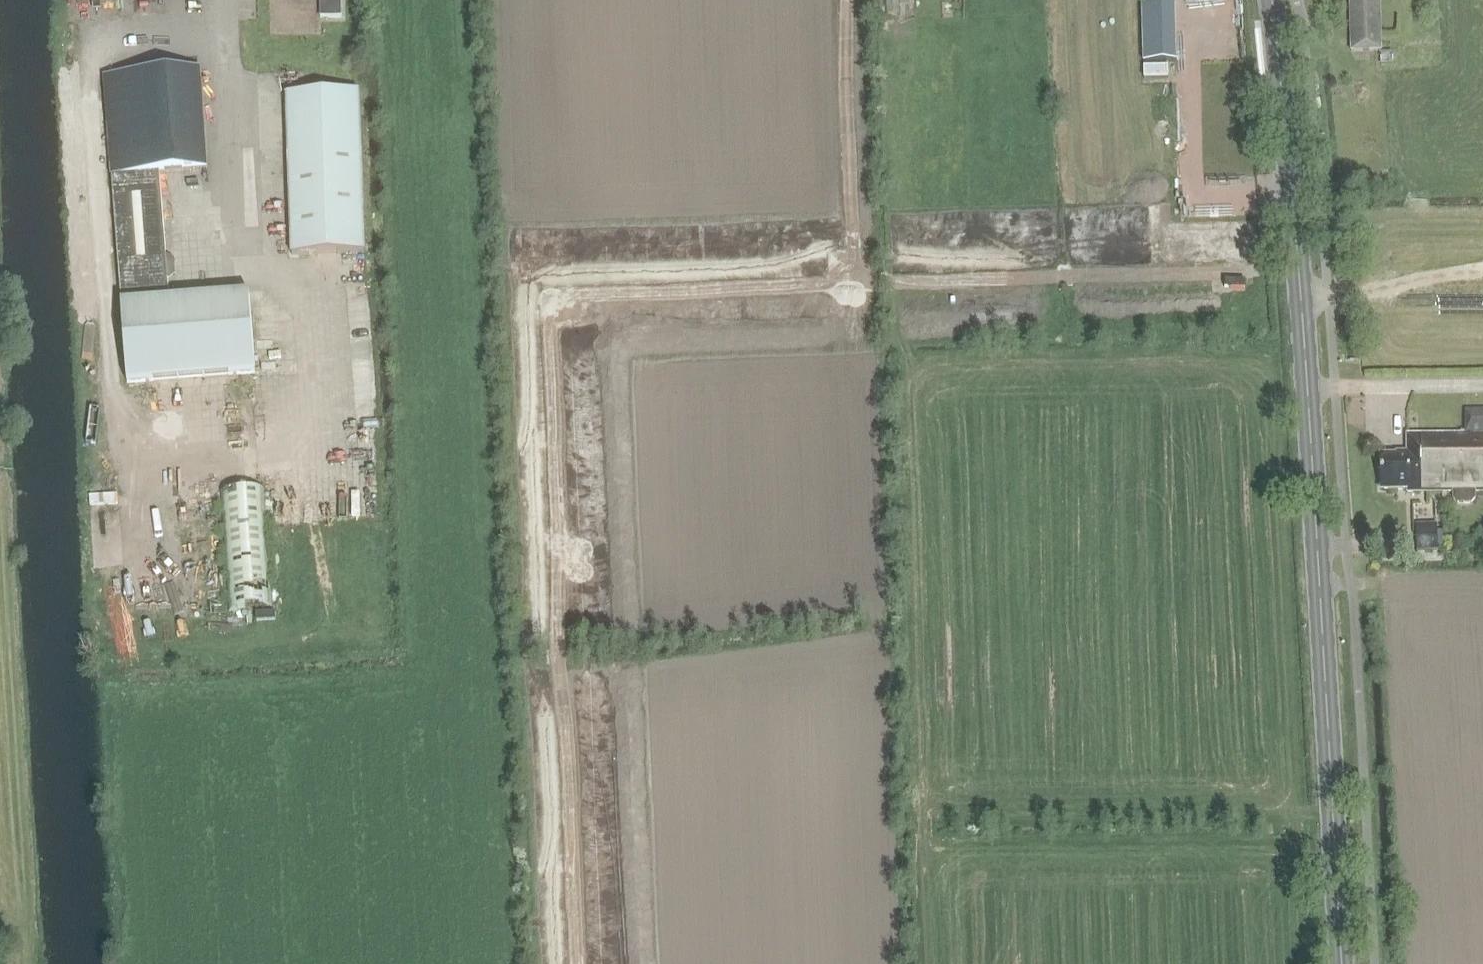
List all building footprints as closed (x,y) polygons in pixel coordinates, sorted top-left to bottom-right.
[(320,18),(342,18),(342,0),(320,0),(320,18)] [(1381,0),(1349,0),(1350,51),(1382,50),(1381,0)] [(1167,64),(1166,4),(1147,4),(1148,65),(1167,64)] [(102,75),(128,383),(255,373),(249,293),(169,299),(160,172),(207,168),(200,68),(102,75)] [(286,95),(292,255),(363,253),(358,93),(286,95)] [(1465,410),(1465,434),(1406,435),(1407,452),(1396,452),(1396,456),(1380,456),(1380,459),(1377,459),(1377,470),(1380,470),(1380,490),(1407,489),(1407,493),(1451,492),(1452,499),(1456,505),(1471,504),(1475,499),(1475,492),(1482,492),(1482,409),(1465,410)] [(272,609),(263,488),(219,491),(228,612),(272,609)] [(1438,551),(1437,524),(1416,525),(1417,552),(1438,551)]
